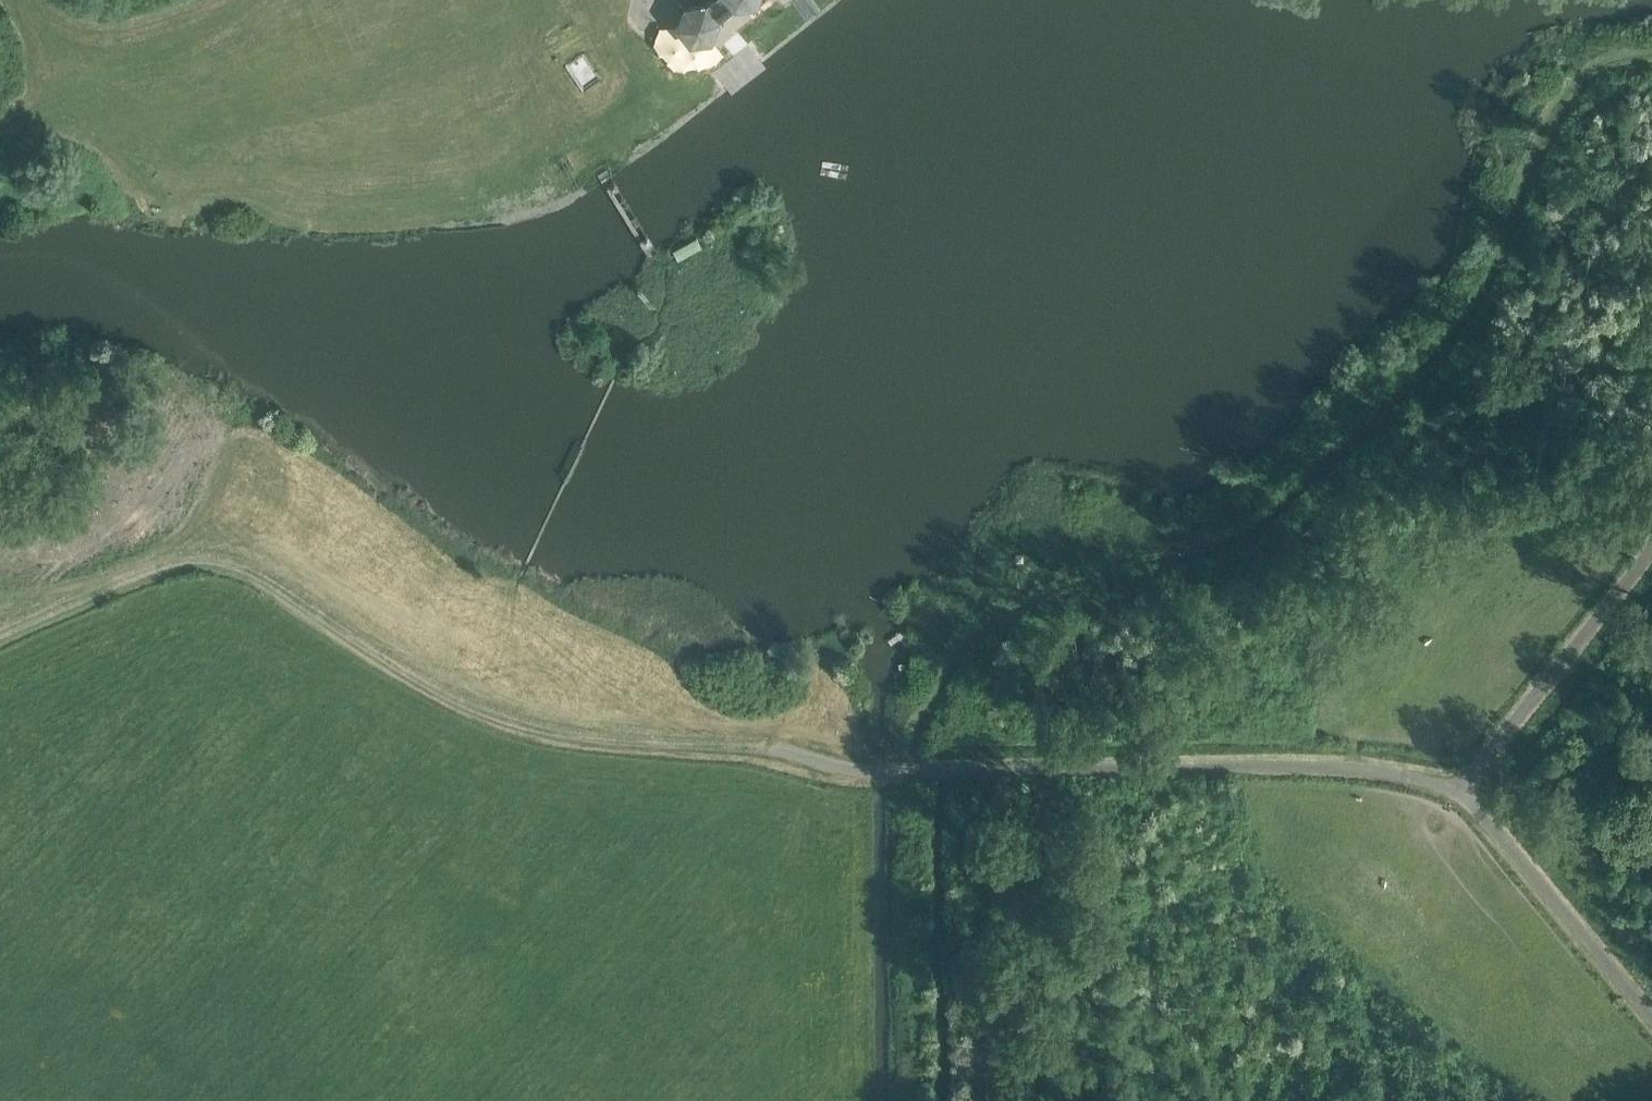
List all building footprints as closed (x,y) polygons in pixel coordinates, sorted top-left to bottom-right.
[(685,5),(678,24),(692,41),(712,37),(719,18),(717,15),(734,1),(733,0),(708,0),(706,2),(685,5)] [(584,52),(568,63),(583,84),(599,72),(584,52)]
